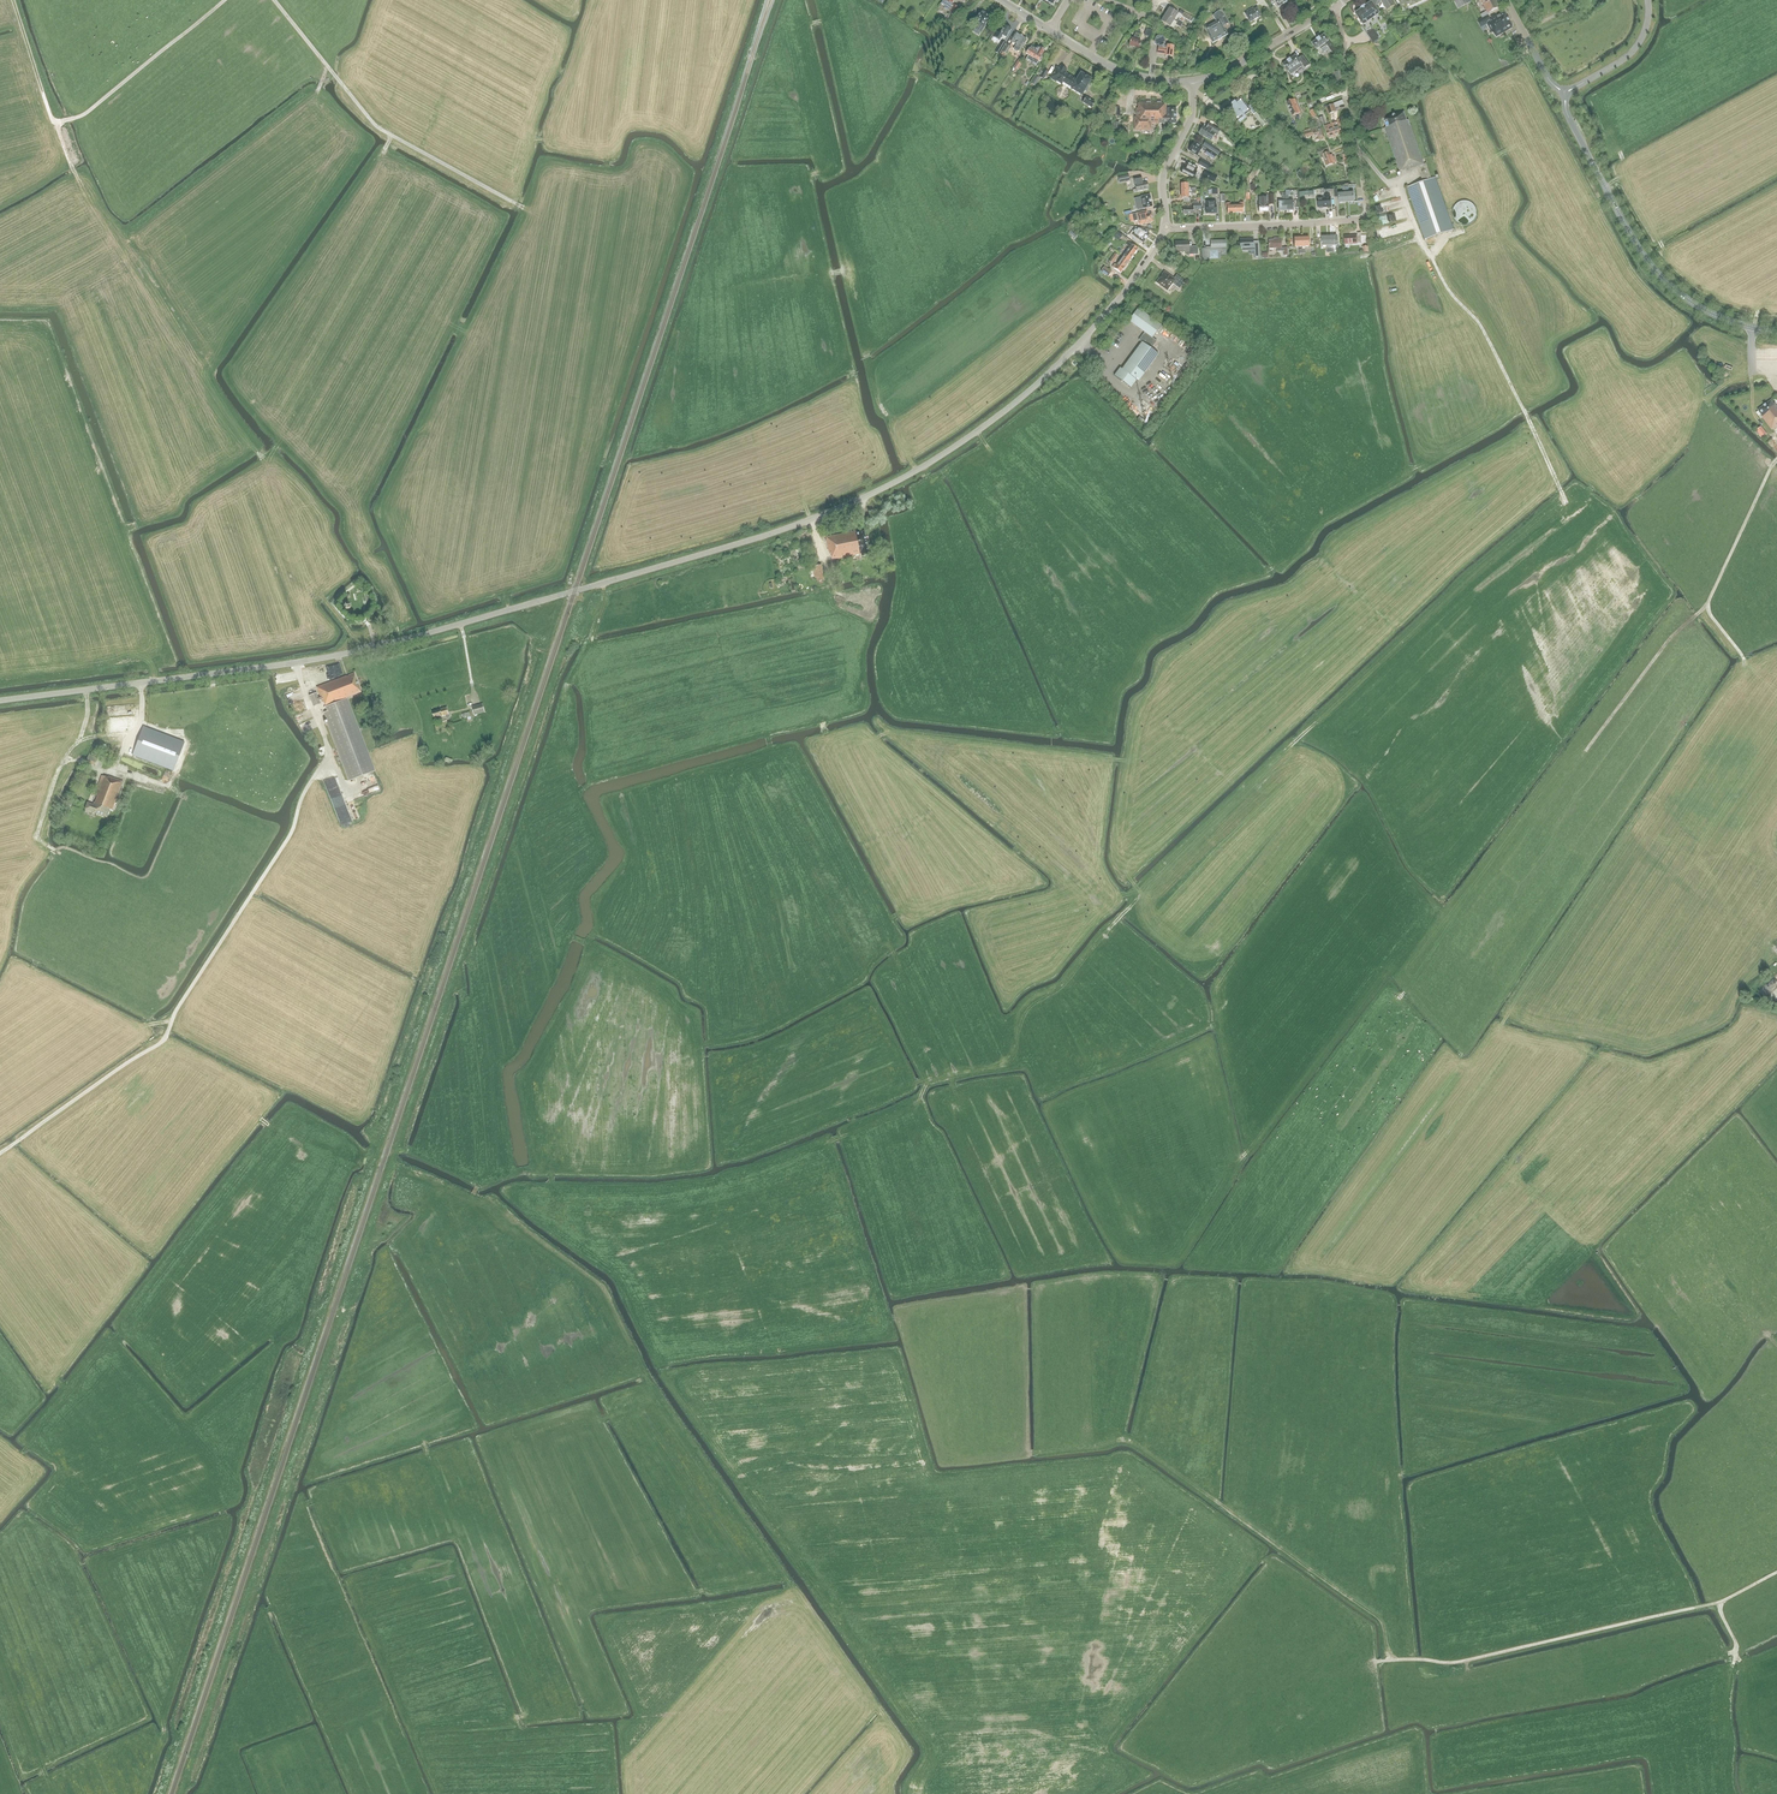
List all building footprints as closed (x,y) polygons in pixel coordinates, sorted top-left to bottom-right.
[(950,12),(954,15),(958,7),(954,5),(954,6),(952,5),(955,0),(943,0),(941,4),(945,6),(944,8),(950,12)] [(1395,6),(1392,0),(1373,0),(1376,6),(1382,2),(1388,11),(1395,6)] [(1500,7),(1496,0),(1492,0),(1489,2),(1488,0),(1481,0),(1488,13),(1500,7)] [(1380,14),(1380,13),(1372,2),(1366,6),(1365,5),(1361,8),(1361,9),(1355,13),(1355,14),(1363,25),(1364,25),(1380,14)] [(1169,8),(1165,15),(1174,20),(1178,14),(1169,8)] [(1250,23),(1262,16),(1257,8),(1254,10),(1253,8),(1247,11),(1248,13),(1245,14),(1250,23)] [(1223,27),(1228,24),(1221,10),(1215,14),(1213,15),(1216,22),(1205,29),(1213,43),(1218,40),(1222,38),(1227,35),(1223,27)] [(991,16),(981,11),(976,20),(978,21),(974,27),(982,32),(986,26),(985,25),(991,16)] [(1481,27),(1487,24),(1492,33),(1493,33),(1496,37),(1513,28),(1504,11),(1491,19),(1489,15),(1477,21),(1481,27)] [(1110,45),(1115,36),(1114,36),(1116,32),(1118,34),(1127,20),(1115,12),(1105,30),(1102,28),(1097,37),(1110,45)] [(1174,20),(1165,15),(1161,21),(1170,27),(1174,20)] [(996,31),(993,36),(1000,40),(1003,35),(1006,37),(1011,29),(1004,25),(999,33),(996,31)] [(1373,29),(1367,33),(1372,41),(1373,43),(1378,39),(1377,37),(1378,37),(1373,29)] [(1137,30),(1135,33),(1133,39),(1132,38),(1129,45),(1130,46),(1133,48),(1133,47),(1138,49),(1141,42),(1137,41),(1141,32),(1137,30)] [(1015,44),(1013,48),(1019,52),(1023,45),(1024,45),(1027,40),(1026,39),(1023,36),(1021,35),(1017,33),(1016,34),(1013,39),(1011,41),(1015,44)] [(1333,54),(1337,51),(1325,34),(1320,38),(1320,37),(1316,39),(1317,40),(1312,43),(1317,50),(1320,47),(1321,49),(1323,53),(1329,48),(1333,54)] [(1158,47),(1158,53),(1166,55),(1166,56),(1172,57),(1174,46),(1167,45),(1163,45),(1164,44),(1165,43),(1165,42),(1165,40),(1165,39),(1164,38),(1163,37),(1162,36),(1161,36),(1159,36),(1158,36),(1157,37),(1156,38),(1155,39),(1155,40),(1155,42),(1155,43),(1156,44),(1157,45),(1158,46),(1159,46),(1159,47),(1158,47)] [(1006,44),(1002,41),(995,52),(999,54),(1006,44)] [(1006,54),(1011,47),(1007,44),(1003,52),(1006,54)] [(1042,48),(1040,48),(1039,49),(1037,48),(1036,49),(1032,46),(1030,50),(1029,49),(1026,54),(1029,55),(1026,59),(1026,60),(1036,66),(1039,61),(1040,60),(1041,59),(1041,57),(1045,51),(1044,50),(1044,49),(1042,48)] [(1305,68),(1310,65),(1303,56),(1299,59),(1296,55),(1291,59),(1290,59),(1287,61),(1288,61),(1283,65),(1288,72),(1291,75),(1303,66),(1305,68)] [(1023,62),(1019,59),(1014,67),(1018,70),(1023,62)] [(1087,86),(1091,80),(1081,73),(1077,80),(1065,73),(1067,70),(1061,66),(1059,69),(1057,68),(1051,78),(1061,85),(1062,83),(1072,88),(1071,89),(1082,95),(1085,90),(1085,91),(1088,87),(1087,86)] [(1048,72),(1044,69),(1039,77),(1044,79),(1048,72)] [(1335,87),(1342,84),(1340,71),(1335,72),(1336,80),(1333,82),(1335,87)] [(1040,78),(1036,76),(1032,84),(1035,86),(1040,78)] [(1095,103),(1086,97),(1082,103),(1092,109),(1095,103)] [(1227,108),(1227,109),(1237,122),(1245,115),(1250,111),(1251,111),(1253,109),(1250,105),(1248,107),(1241,98),(1240,98),(1235,102),(1235,101),(1234,101),(1234,102),(1231,104),(1232,105),(1227,109),(1227,108)] [(1293,116),(1301,112),(1295,99),(1287,102),(1293,116)] [(1158,124),(1158,123),(1176,124),(1176,118),(1176,115),(1176,109),(1168,109),(1168,115),(1166,115),(1166,103),(1161,102),(1157,102),(1151,102),(1151,101),(1146,101),(1146,102),(1138,102),(1138,104),(1138,108),(1137,108),(1136,113),(1136,115),(1136,117),(1135,117),(1135,129),(1155,129),(1155,124),(1158,124)] [(1337,111),(1334,104),(1325,107),(1328,115),(1337,111)] [(1263,127),(1267,123),(1258,111),(1253,115),(1263,127)] [(1424,164),(1411,125),(1410,125),(1408,120),(1407,120),(1404,113),(1397,115),(1391,117),(1384,119),(1387,127),(1385,128),(1400,171),(1406,169),(1406,171),(1418,167),(1423,182),(1407,188),(1425,239),(1454,230),(1436,178),(1432,179),(1426,163),(1425,164),(1424,164)] [(1343,134),(1342,131),(1346,130),(1342,118),(1337,120),(1338,122),(1331,124),(1336,136),(1343,134)] [(1199,134),(1211,141),(1215,134),(1217,135),(1220,131),(1219,129),(1209,123),(1206,129),(1203,127),(1202,130),(1200,130),(1199,132),(1199,133),(1199,134)] [(1331,124),(1327,125),(1325,126),(1329,139),(1336,136),(1331,124)] [(1312,129),(1313,131),(1304,134),(1306,138),(1314,135),(1315,138),(1318,136),(1319,139),(1325,137),(1321,128),(1320,129),(1319,126),(1312,129)] [(1206,141),(1203,145),(1212,151),(1218,155),(1221,151),(1214,147),(1206,141)] [(1217,155),(1208,149),(1202,145),(1201,147),(1194,142),(1189,150),(1197,156),(1201,149),(1206,152),(1205,153),(1214,159),(1217,155)] [(1326,166),(1336,163),(1334,156),(1331,157),(1330,155),(1328,156),(1327,152),(1320,155),(1321,158),(1324,158),(1326,166)] [(1210,165),(1201,159),(1199,163),(1208,169),(1210,165)] [(1193,169),(1194,166),(1191,164),(1189,168),(1184,165),(1181,172),(1190,176),(1193,170),(1193,169)] [(1206,170),(1204,174),(1207,176),(1206,178),(1214,182),(1217,176),(1206,170)] [(1147,182),(1143,183),(1141,176),(1134,178),(1135,185),(1136,189),(1133,190),(1134,193),(1137,192),(1149,189),(1147,182)] [(1325,198),(1317,199),(1318,207),(1327,206),(1327,207),(1331,207),(1331,198),(1335,197),(1334,193),(1334,189),(1329,189),(1330,194),(1324,194),(1325,198)] [(1349,190),(1346,191),(1347,202),(1354,202),(1353,193),(1349,193),(1349,190)] [(1141,197),(1135,199),(1136,205),(1142,204),(1143,208),(1143,209),(1152,207),(1150,195),(1141,197)] [(1259,198),(1259,201),(1259,205),(1259,212),(1268,211),(1268,205),(1274,205),(1273,195),(1267,195),(1267,198),(1259,198)] [(1217,213),(1216,205),(1215,205),(1215,201),(1206,201),(1206,205),(1206,214),(1217,213)] [(1456,221),(1459,223),(1462,224),(1466,225),(1470,224),(1473,222),(1475,219),(1477,215),(1477,211),(1476,208),(1474,205),(1471,202),(1467,201),(1464,201),(1460,202),(1457,204),(1454,207),(1453,210),(1453,214),(1454,218),(1456,221)] [(1201,204),(1199,204),(1198,202),(1193,202),(1193,207),(1187,207),(1188,208),(1183,208),(1183,214),(1194,214),(1193,210),(1202,209),(1201,204)] [(1227,213),(1235,213),(1235,206),(1230,206),(1230,203),(1226,203),(1226,207),(1227,207),(1227,213)] [(1235,206),(1235,213),(1243,212),(1243,207),(1244,207),(1244,203),(1240,203),(1240,206),(1235,206)] [(1139,212),(1132,214),(1134,221),(1138,220),(1139,225),(1153,221),(1152,213),(1148,214),(1147,211),(1139,212)] [(1143,243),(1150,234),(1141,228),(1135,237),(1143,243)] [(1076,238),(1078,235),(1071,230),(1069,233),(1076,238)] [(1357,244),(1362,243),(1361,233),(1357,233),(1358,235),(1345,236),(1345,244),(1357,244)] [(1135,243),(1137,240),(1129,234),(1127,237),(1135,243)] [(1288,248),(1281,248),(1281,238),(1277,238),(1277,240),(1269,240),(1269,249),(1277,248),(1277,251),(1284,251),(1284,255),(1288,255),(1288,248)] [(1253,239),(1240,240),(1240,248),(1242,248),(1242,249),(1249,249),(1249,250),(1254,250),(1255,257),(1259,257),(1259,247),(1253,248),(1253,241),(1253,239)] [(1226,248),(1226,240),(1211,241),(1211,248),(1212,248),(1212,251),(1210,251),(1211,257),(1217,257),(1217,251),(1216,251),(1215,248),(1226,248)] [(1192,247),(1189,247),(1189,241),(1175,242),(1176,252),(1189,251),(1189,255),(1198,254),(1198,246),(1192,246),(1192,247)] [(1129,247),(1127,250),(1134,255),(1138,249),(1130,243),(1128,246),(1129,247)] [(1123,256),(1129,261),(1134,255),(1127,250),(1123,256)] [(1115,254),(1109,261),(1112,264),(1118,256),(1115,254)] [(1121,258),(1118,262),(1125,267),(1129,261),(1123,256),(1121,258)] [(1125,267),(1118,262),(1116,265),(1114,264),(1112,267),(1121,273),(1125,267)] [(1112,271),(1104,266),(1101,271),(1108,277),(1112,271)] [(1169,276),(1164,272),(1159,279),(1156,282),(1160,285),(1167,290),(1172,283),(1180,289),(1185,281),(1177,274),(1173,279),(1169,276)] [(1153,338),(1162,325),(1138,308),(1129,321),(1145,332),(1139,340),(1142,342),(1122,369),(1120,367),(1114,376),(1131,388),(1136,380),(1138,381),(1159,354),(1151,348),(1157,341),(1153,338)] [(1776,425),(1776,406),(1775,404),(1776,404),(1775,402),(1773,403),(1771,400),(1758,410),(1763,416),(1762,417),(1772,430),(1776,425)] [(1767,434),(1761,426),(1758,429),(1761,433),(1759,434),(1762,438),(1767,434)] [(862,556),(869,555),(864,531),(856,533),(856,531),(826,537),(830,554),(831,554),(832,560),(861,554),(862,556)] [(814,567),(809,568),(809,571),(815,570),(817,582),(825,580),(821,565),(814,566),(814,567)] [(347,676),(317,688),(322,702),(323,701),(327,711),(324,713),(350,780),(374,771),(348,703),(345,704),(343,699),(361,693),(354,673),(348,676),(347,677),(347,676)] [(314,707),(321,704),(316,693),(309,696),(314,707)] [(474,715),(485,712),(482,704),(472,707),(474,715)] [(449,717),(449,714),(447,707),(432,712),(434,718),(446,715),(447,718),(449,717)] [(143,727),(133,755),(174,771),(185,742),(144,726),(143,727)] [(94,765),(97,758),(89,754),(86,761),(94,765)] [(112,810),(123,782),(108,776),(108,778),(102,776),(97,789),(98,790),(94,799),(95,800),(93,805),(87,803),(85,809),(107,817),(110,809),(112,810)]
